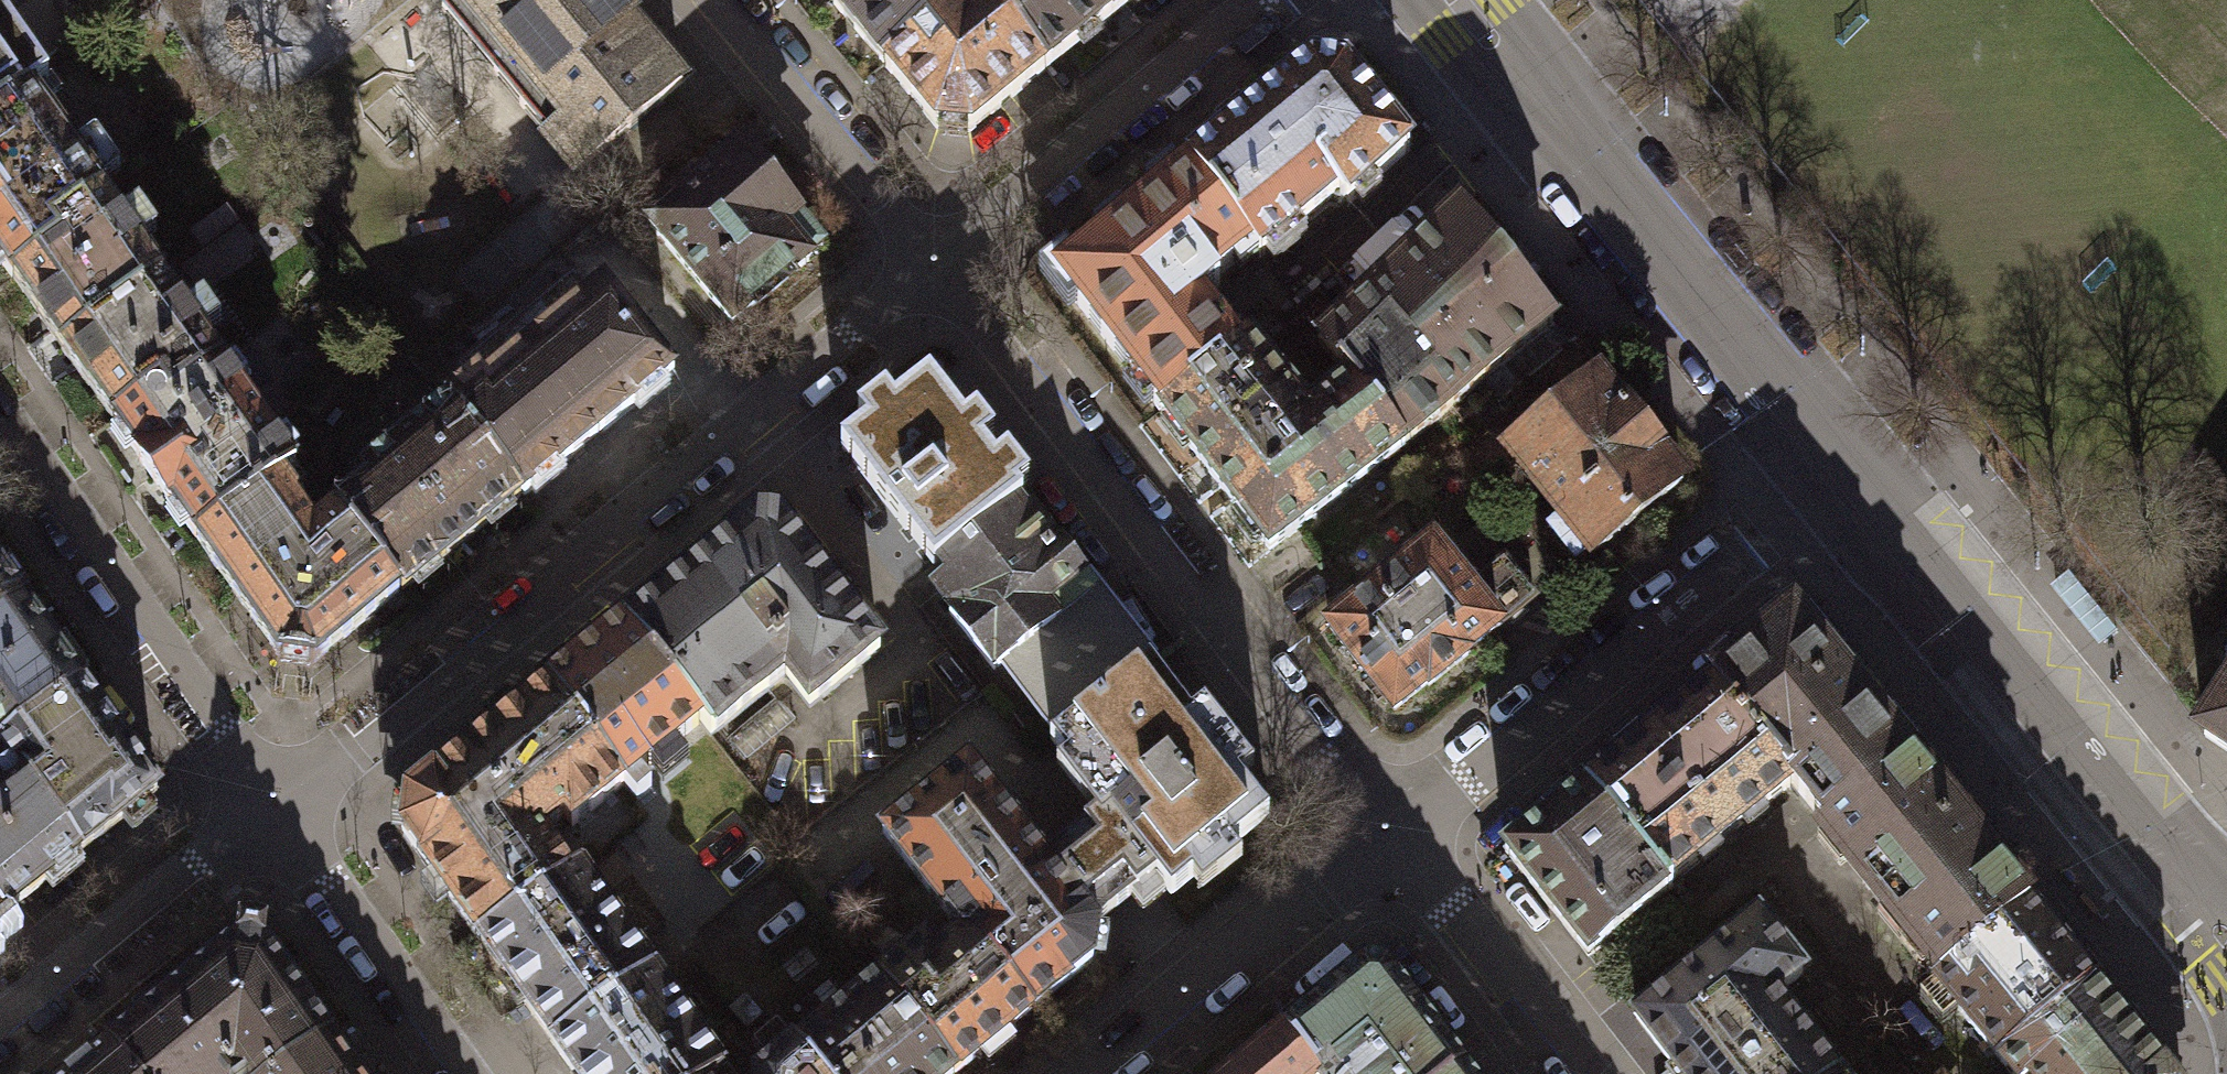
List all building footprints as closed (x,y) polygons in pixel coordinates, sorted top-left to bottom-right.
[(441,13),(577,174),(683,86),(630,23),(633,21),(616,0),(457,0),(441,13)] [(964,0),(829,0),(884,66),(964,0)] [(970,132),(1046,71),(988,0),(978,0),(969,7),(964,0),(884,66),(936,129),(970,132)] [(1046,71),(1127,5),(1123,0),(988,0),(1046,71)] [(25,95),(29,92),(48,79),(0,11),(0,112),(25,95)] [(1345,71),(1311,67),(1191,165),(1254,249),(1262,258),(1339,198),(1347,208),(1409,150),(1345,71)] [(103,196),(99,191),(119,177),(95,142),(74,156),(29,92),(25,95),(0,112),(0,261),(13,279),(58,247),(49,234),(103,196)] [(799,218),(741,149),(649,226),(733,326),(810,262),(784,231),(799,218)] [(1254,249),(1191,165),(1055,276),(1161,410),(1240,349),(1238,346),(1200,298),(1217,286),(1214,280),(1254,249)] [(63,350),(162,281),(103,196),(49,234),(58,247),(13,279),(63,350)] [(1353,379),(1407,445),(1555,324),(1460,209),(1318,343),(1350,382),(1353,379)] [(239,227),(183,268),(196,286),(253,244),(239,227)] [(447,405),(522,496),(672,375),(614,304),(609,302),(595,302),(572,274),(461,364),(476,382),(447,405)] [(168,404),(222,366),(162,281),(63,350),(89,388),(90,387),(115,421),(159,390),(168,404)] [(1350,382),(1308,414),(1247,339),(1238,346),(1240,349),(1161,410),(1187,442),(1185,443),(1270,551),(1407,445),(1353,379),(1350,382)] [(115,421),(113,422),(196,539),(280,480),(295,469),(222,366),(168,404),(159,390),(115,421)] [(1600,379),(1507,453),(1561,520),(1544,534),(1574,570),(1684,481),(1600,379)] [(1020,499),(929,382),(843,448),(934,565),(1020,499)] [(335,514),(399,593),(400,594),(522,496),(447,405),(360,475),(369,486),(335,514)] [(280,480),(196,539),(276,654),(276,655),(278,659),(315,664),(320,658),(319,658),(399,593),(335,514),(312,532),(294,507),(295,498),(280,480)] [(1063,731),(1149,664),(1094,594),(1096,592),(1059,544),(1055,547),(1031,515),(935,589),(953,611),(948,615),(993,672),(1007,660),(1063,731)] [(881,651),(779,522),(754,520),(622,628),(700,723),(711,737),(785,677),(809,708),(881,651)] [(1500,627),(1468,587),(1433,544),(1328,628),(1395,711),(1426,686),(1428,688),(1468,655),(1467,653),(1500,627)] [(1468,587),(1500,627),(1536,598),(1504,558),(1468,587)] [(24,605),(0,570),(0,621),(24,605)] [(24,605),(0,621),(0,745),(82,687),(24,605)] [(1793,617),(1714,681),(1796,782),(1791,786),(1806,805),(1823,826),(1908,758),(1885,730),(1793,617)] [(700,723),(622,628),(548,687),(623,787),(700,723)] [(1149,664),(1063,731),(1050,741),(1066,761),(1057,768),(1087,807),(1095,800),(1170,896),(1207,867),(1217,880),(1242,861),(1231,847),(1269,818),(1241,781),(1254,771),(1223,732),(1210,742),(1149,664)] [(1714,681),(1584,786),(1657,876),(1660,873),(1669,884),(1791,786),(1796,782),(1714,681)] [(79,855),(157,792),(82,687),(0,745),(0,750),(13,769),(17,766),(79,855)] [(542,835),(564,819),(572,828),(623,787),(548,687),(407,801),(402,835),(479,942),(571,877),(542,835)] [(2204,738),(2226,753),(2226,703),(2204,738)] [(2027,903),(1908,758),(1823,826),(1826,830),(1821,833),(1937,976),(2027,903)] [(1032,1012),(1093,963),(1099,928),(967,765),(882,834),(962,933),(966,930),(1032,1012)] [(4,916),(79,855),(17,766),(13,769),(0,779),(0,911),(4,916)] [(1674,890),(1669,884),(1660,873),(1657,876),(1584,786),(1503,852),(1589,958),(1674,890)] [(571,877),(479,942),(553,1046),(654,975),(579,871),(571,877)] [(719,878),(688,903),(704,923),(734,898),(719,878)] [(2093,985),(2027,903),(1937,976),(1932,980),(1999,1062),(2093,985)] [(1678,1073),(1835,1073),(1775,999),(1803,977),(1758,919),(1635,1019),(1678,1073)] [(329,1037),(263,942),(264,928),(240,925),(239,939),(107,1045),(131,1073),(277,1073),(329,1037)] [(880,980),(956,1073),(1032,1012),(966,930),(962,933),(936,954),(927,942),(880,980)] [(1387,968),(1365,965),(1285,1032),(1317,1073),(1462,1073),(1467,1071),(1387,968)] [(719,1068),(654,975),(553,1046),(573,1073),(719,1073),(719,1068)] [(815,1073),(955,1073),(956,1073),(880,980),(794,1048),(815,1073)] [(2093,985),(1999,1062),(2008,1073),(2167,1073),(2093,985)] [(1285,1032),(1233,1073),(1317,1073),(1285,1032)] [(329,1037),(277,1073),(356,1073),(329,1037)] [(107,1045),(106,1043),(68,1073),(131,1073),(107,1045)] [(759,1073),(815,1073),(794,1048),(792,1047),(759,1073)]
